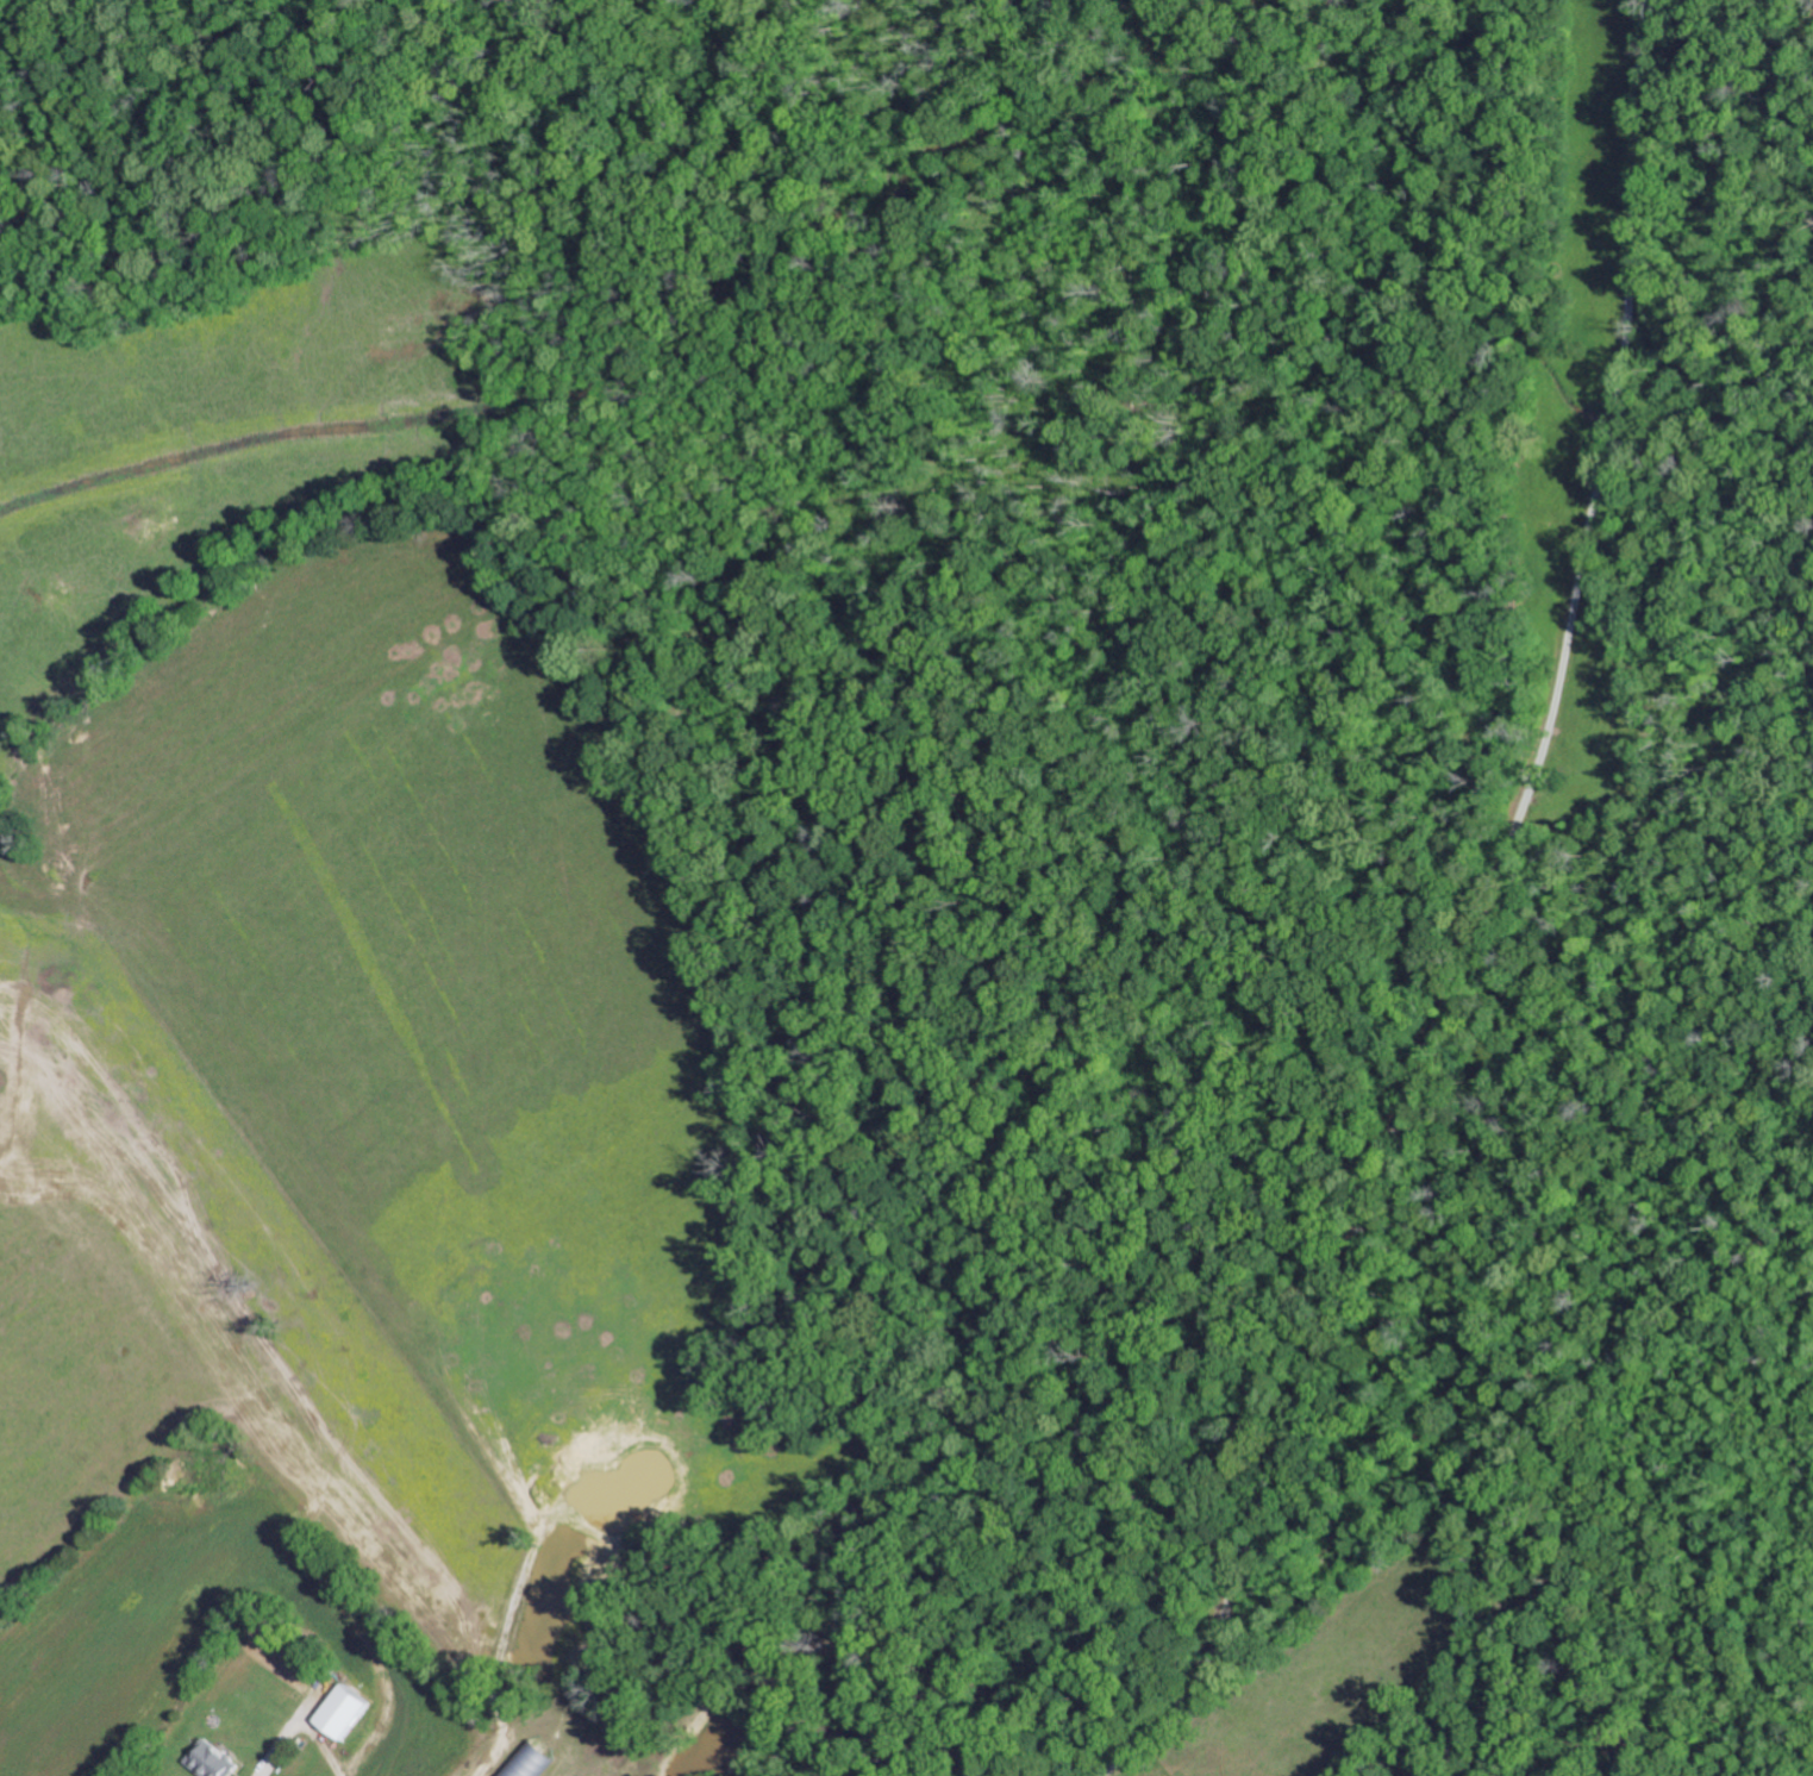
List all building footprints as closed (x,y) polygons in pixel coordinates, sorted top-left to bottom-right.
[(312,1725),(344,1743),(367,1702),(335,1684),(312,1725)] [(204,1737),(181,1760),(198,1775),(228,1775),(236,1767),(204,1737)]
